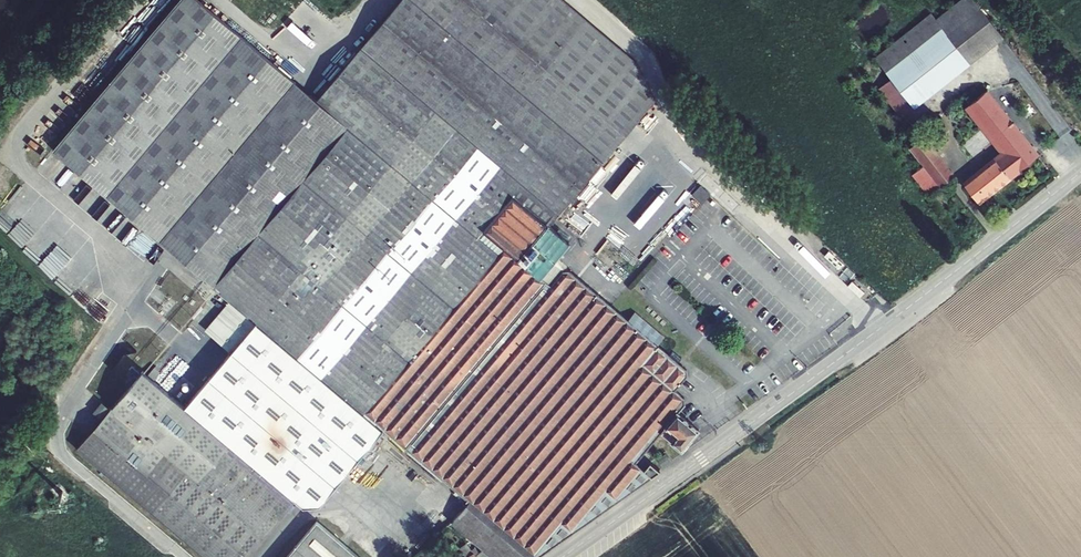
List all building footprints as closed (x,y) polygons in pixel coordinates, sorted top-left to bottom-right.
[(53,150),(256,322),(185,407),(142,371),(76,449),(204,556),(246,556),(295,499),(303,507),(320,505),(383,430),(405,448),(468,502),(450,523),(487,555),(490,556),(538,556),(660,471),(641,455),(660,433),(681,451),(699,430),(677,412),(685,404),(684,398),(674,390),(686,377),(687,375),(686,369),(678,363),(669,355),(658,345),(628,320),(611,306),(608,303),(569,270),(563,271),(562,272),(550,286),(540,277),(552,264),(570,243),(548,225),(555,217),(654,99),(637,65),(561,0),(401,0),(317,101),(198,0),(179,0),(53,150)] [(1003,37),(973,0),(962,0),(936,21),(931,13),(875,58),(892,79),(880,89),(901,117),(914,107),(1003,37)] [(1038,156),(986,91),(966,107),(1003,152),(963,183),(978,203),(1038,156)] [(929,196),(954,176),(923,137),(910,147),(925,165),(913,175),(929,196)] [(701,186),(692,195),(701,204),(710,195),(701,186)] [(606,241),(594,255),(625,282),(637,267),(606,241)] [(552,264),(540,277),(550,286),(562,272),(552,264)] [(72,277),(70,280),(66,276),(60,282),(73,294),(81,286),(72,277)] [(635,312),(628,320),(658,345),(665,337),(635,312)] [(673,351),(669,355),(678,363),(682,359),(673,351)] [(665,455),(657,460),(660,465),(668,459),(665,455)] [(286,556),(358,556),(316,521),(286,556)] [(457,547),(449,556),(468,556),(457,547)]
